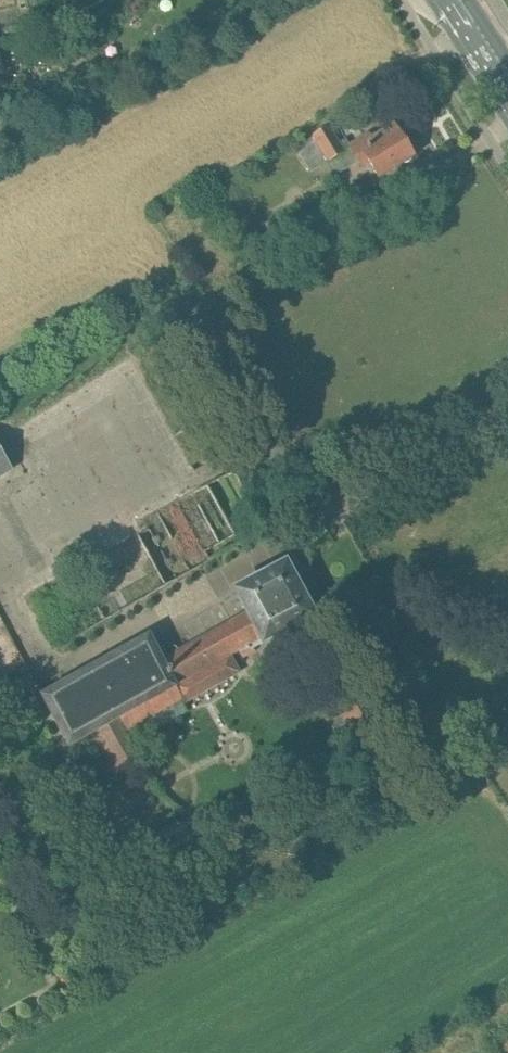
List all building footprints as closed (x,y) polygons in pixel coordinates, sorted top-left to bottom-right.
[(312,136),(313,139),(328,163),(346,152),(329,126),(312,136)] [(353,145),(350,146),(361,163),(364,168),(366,166),(370,164),(378,177),(404,161),(405,164),(409,162),(411,160),(413,156),(413,152),(412,149),(409,146),(406,145),(394,126),(372,140),(369,135),(353,145)] [(10,467),(0,451),(0,473),(10,467)] [(150,635),(40,695),(70,748),(92,736),(109,766),(102,770),(110,784),(147,764),(135,742),(131,734),(183,706),(242,674),(232,655),(238,652),(240,656),(241,656),(243,659),(256,652),(254,648),(265,642),(312,615),(285,566),(237,592),(248,611),(179,649),(177,645),(168,643),(158,649),(150,635)]
